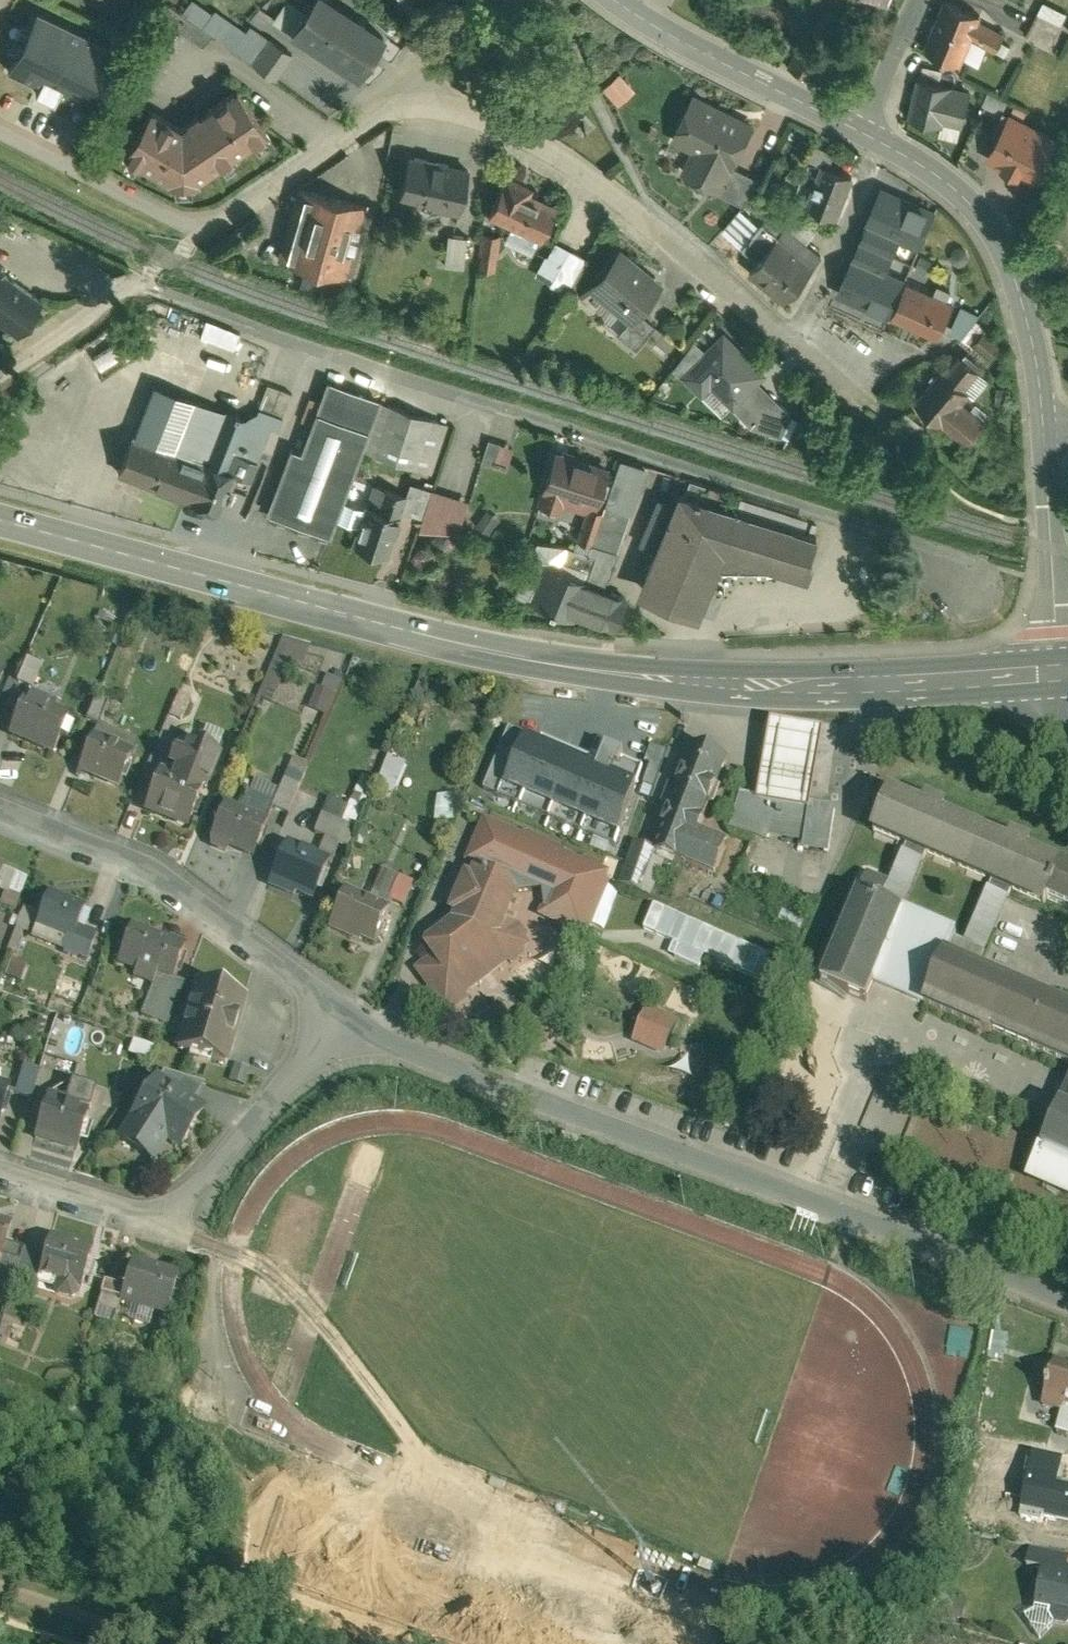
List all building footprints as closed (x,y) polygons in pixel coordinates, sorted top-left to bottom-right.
[(294,37),(309,14),(287,0),(272,23),(294,37)] [(331,0),(318,0),(309,14),(294,37),(362,80),(390,37),(331,0)] [(946,0),(942,0),(923,48),(963,64),(973,37),(980,21),(982,14),(946,0)] [(1067,12),(1043,1),(1038,12),(1061,25),(1067,12)] [(83,104),(111,43),(37,10),(10,71),(83,104)] [(216,36),(228,20),(216,11),(203,27),(216,36)] [(252,63),(270,39),(253,26),(247,34),(228,20),(216,36),(252,63)] [(1005,33),(980,21),(973,37),(997,52),(1005,33)] [(252,63),(271,78),(289,53),(270,39),(252,63)] [(619,74),(603,87),(617,104),(633,91),(619,74)] [(973,89),(917,76),(907,117),(909,117),(941,125),(938,135),(958,139),(960,129),(963,130),(973,89)] [(126,156),(185,189),(211,173),(246,150),(270,135),(241,89),(181,127),(151,110),(126,156)] [(1008,101),(989,92),(982,104),(1001,114),(1004,108),(1008,101)] [(758,123),(694,94),(674,139),(695,148),(682,176),(721,193),(733,165),(738,167),(758,123)] [(1059,138),(1004,108),(1001,114),(991,132),(998,136),(986,158),(1033,184),(1059,138)] [(824,166),(831,169),(837,155),(814,145),(802,172),(819,179),(824,166)] [(473,169),(412,156),(401,203),(462,216),(473,169)] [(738,167),(733,165),(721,193),(745,204),(755,194),(762,178),(738,167)] [(831,169),(824,166),(819,179),(807,207),(840,222),(848,205),(858,181),(831,169)] [(487,221),(543,244),(556,211),(530,201),(536,187),(506,175),(487,221)] [(354,204),(298,189),(278,262),(334,277),(354,204)] [(879,191),(864,227),(897,241),(915,249),(931,213),(879,191)] [(743,244),(760,225),(740,209),(723,229),(743,244)] [(759,258),(779,232),(764,220),(760,225),(743,244),(759,258)] [(897,241),(864,227),(857,244),(890,258),(897,241)] [(471,234),(451,232),(449,255),(448,265),(460,266),(468,267),(471,242),(471,234)] [(759,258),(751,272),(786,302),(816,262),(779,232),(759,258)] [(501,237),(486,235),(481,270),(495,272),(501,237)] [(549,286),(570,250),(555,242),(533,274),(549,286)] [(857,244),(850,264),(882,277),(890,258),(857,244)] [(564,297),(585,258),(570,250),(549,286),(564,297)] [(619,250),(587,289),(612,310),(631,325),(641,313),(663,286),(619,250)] [(836,298),(888,319),(890,316),(902,285),(882,277),(850,264),(836,298)] [(18,338),(44,304),(0,271),(0,324),(18,338)] [(902,285),(890,316),(941,337),(956,300),(950,298),(935,292),(905,279),(902,285)] [(939,282),(935,292),(950,298),(954,288),(939,282)] [(951,331),(962,338),(977,319),(981,314),(962,304),(951,331)] [(621,337),(631,325),(612,310),(602,322),(621,337)] [(657,327),(641,313),(631,325),(621,337),(638,351),(657,327)] [(972,346),(974,344),(986,329),(988,327),(977,319),(962,338),(972,346)] [(203,336),(236,349),(242,333),(209,320),(203,336)] [(1002,343),(986,329),(974,344),(991,358),(1002,343)] [(725,332),(680,376),(702,397),(711,388),(732,409),(734,412),(762,385),(770,377),(725,332)] [(944,369),(917,399),(968,446),(986,425),(965,406),(974,396),(967,389),(982,372),(963,354),(947,371),(944,369)] [(991,380),(982,372),(967,389),(974,396),(976,398),(991,380)] [(329,381),(318,410),(372,430),(383,401),(329,381)] [(272,413),(281,388),(267,383),(258,407),(266,410),(272,413)] [(198,401),(154,384),(135,436),(178,453),(185,435),(198,401)] [(794,417),(762,385),(734,412),(752,429),(784,439),(794,417)] [(1007,397),(1007,388),(998,387),(997,396),(1007,397)] [(281,388),(272,413),(284,417),(293,393),(281,388)] [(711,388),(702,397),(722,419),(732,409),(711,388)] [(450,424),(388,402),(379,429),(382,430),(373,455),(432,476),(450,424)] [(178,453),(135,436),(121,473),(215,509),(229,472),(237,451),(249,419),(226,410),(213,445),(206,463),(178,453)] [(261,423),(249,455),(266,461),(267,462),(284,417),(272,413),(266,410),(261,423)] [(292,450),(269,513),(333,537),(339,522),(352,486),(372,430),(318,410),(302,454),(292,450)] [(261,423),(249,419),(237,451),(249,455),(261,423)] [(185,435),(178,453),(206,463),(213,445),(185,435)] [(516,447),(500,443),(494,465),(509,470),(516,447)] [(598,463),(556,449),(536,506),(560,514),(564,505),(587,513),(577,541),(591,546),(592,544),(605,507),(615,477),(596,470),(598,463)] [(249,455),(237,451),(229,472),(258,483),(266,461),(249,455)] [(605,507),(630,515),(632,512),(633,512),(647,471),(621,462),(615,477),(605,507)] [(258,483),(229,472),(215,509),(247,520),(260,484),(258,483)] [(354,486),(352,486),(339,522),(357,528),(373,487),(356,481),(354,486)] [(410,483),(406,496),(400,512),(403,513),(421,520),(432,491),(410,483)] [(374,484),(373,487),(357,528),(351,545),(386,558),(403,513),(400,512),(406,496),(374,484)] [(433,489),(432,491),(421,520),(417,531),(458,533),(469,502),(433,489)] [(638,592),(695,616),(717,569),(723,551),(805,576),(817,537),(677,493),(638,592)] [(630,515),(605,507),(592,544),(618,553),(630,515)] [(489,538),(501,522),(488,511),(475,527),(489,538)] [(588,555),(591,546),(577,541),(574,550),(588,555)] [(552,544),(537,542),(524,578),(522,582),(536,587),(545,563),(561,569),(569,548),(552,544)] [(618,553),(592,544),(591,546),(588,555),(595,557),(587,579),(608,586),(619,553),(618,553)] [(587,579),(595,557),(588,555),(574,550),(569,548),(561,569),(587,579)] [(531,600),(616,632),(630,594),(608,586),(587,579),(561,569),(545,563),(536,587),(531,600)] [(427,573),(412,573),(412,586),(427,586),(427,573)] [(522,582),(524,578),(512,574),(506,591),(517,595),(522,582)] [(517,595),(531,600),(536,587),(522,582),(517,595)] [(114,614),(101,609),(93,627),(106,633),(114,614)] [(310,651),(281,639),(277,649),(279,650),(265,684),(278,689),(290,659),(305,665),(310,651)] [(43,663),(27,657),(19,677),(35,684),(43,663)] [(319,674),(305,668),(299,682),(313,688),(319,674)] [(329,674),(322,688),(336,694),(338,695),(344,681),(329,674)] [(322,688),(318,686),(309,706),(327,714),(336,694),(322,688)] [(180,692),(170,716),(181,721),(191,696),(180,692)] [(26,693),(8,736),(55,755),(73,712),(26,693)] [(110,699),(99,694),(88,718),(99,722),(101,719),(110,699)] [(99,722),(78,772),(119,790),(136,750),(142,737),(111,724),(101,719),(99,722)] [(827,730),(773,721),(760,799),(759,802),(775,805),(804,810),(813,812),(813,810),(827,730)] [(484,787),(615,843),(640,783),(637,782),(642,766),(619,757),(622,751),(606,744),(597,765),(509,727),(484,787)] [(92,732),(82,728),(72,754),(82,758),(92,732)] [(161,777),(146,813),(189,831),(224,746),(191,732),(184,748),(178,745),(169,766),(176,769),(171,781),(161,777)] [(730,757),(692,742),(677,782),(671,780),(661,806),(666,808),(653,844),(657,846),(656,850),(660,852),(677,858),(680,859),(679,863),(717,878),(731,842),(701,831),(730,757)] [(393,754),(379,785),(395,792),(409,761),(393,754)] [(295,755),(273,808),(288,815),(311,762),(295,755)] [(325,835),(338,840),(348,844),(377,779),(362,773),(355,791),(362,794),(359,802),(352,799),(348,808),(328,799),(315,830),(325,835)] [(946,811),(950,804),(930,795),(926,802),(905,793),(892,787),(887,799),(872,832),(907,847),(890,884),(869,875),(823,980),(869,1000),(875,985),(994,1037),(996,1033),(1067,1065),(1067,1006),(980,967),(1013,893),(1047,908),(1049,902),(1067,911),(1067,864),(1033,849),(1036,842),(1015,832),(1012,840),(946,811)] [(760,799),(749,797),(744,834),(805,842),(804,849),(831,853),(837,808),(824,806),(823,812),(813,810),(813,812),(804,810),(803,816),(774,812),(775,805),(759,802),(760,799)] [(231,850),(253,859),(270,819),(228,801),(209,846),(229,854),(231,850)] [(534,943),(509,911),(523,875),(537,881),(534,890),(520,891),(521,912),(541,911),(540,916),(587,935),(614,868),(484,814),(465,860),(477,865),(473,874),(466,871),(451,910),(457,913),(454,920),(424,943),(433,955),(414,970),(447,1011),(534,943)] [(289,840),(270,886),(292,895),(294,891),(313,900),(338,840),(325,835),(319,853),(289,840)] [(657,846),(653,844),(637,838),(620,883),(640,891),(656,850),(657,846)] [(677,858),(660,852),(658,858),(675,865),(677,858)] [(0,879),(0,887),(22,895),(27,876),(4,866),(0,879)] [(384,868),(371,898),(389,906),(391,900),(401,876),(384,868)] [(401,876),(391,900),(405,906),(415,882),(401,876)] [(346,888),(330,927),(377,946),(393,907),(389,906),(371,898),(346,888)] [(89,905),(51,891),(48,899),(42,897),(34,916),(41,918),(38,925),(65,936),(62,946),(88,957),(98,931),(81,924),(89,905)] [(775,957),(653,903),(642,928),(679,944),(674,954),(698,965),(703,954),(764,981),(775,957)] [(33,915),(19,909),(13,924),(27,929),(33,915)] [(171,939),(133,924),(118,963),(137,971),(135,975),(155,984),(160,973),(174,978),(189,942),(172,935),(171,939)] [(27,964),(14,959),(9,973),(22,978),(27,964)] [(174,978),(160,973),(155,984),(143,1015),(168,1025),(185,983),(174,978)] [(244,994),(196,980),(176,1047),(224,1061),(244,994)] [(679,1018),(647,1004),(632,1037),(664,1051),(679,1018)] [(40,1066),(25,1062),(16,1090),(32,1095),(40,1066)] [(251,1068),(233,1062),(228,1077),(246,1083),(251,1068)] [(164,1067),(160,1073),(194,1096),(205,1080),(164,1067)] [(129,1097),(139,1104),(157,1077),(147,1070),(129,1097)] [(194,1096),(160,1073),(157,1077),(139,1104),(116,1138),(153,1162),(167,1141),(181,1149),(210,1107),(194,1096)] [(75,1077),(68,1099),(84,1104),(91,1107),(98,1085),(75,1077)] [(893,1104),(904,1103),(904,1102),(915,1101),(913,1085),(891,1087),(893,1104)] [(10,1091),(0,1087),(0,1124),(10,1091)] [(1045,1140),(1043,1139),(1027,1177),(1067,1195),(1067,1088),(1045,1140)] [(50,1094),(36,1138),(78,1151),(90,1114),(81,1111),(84,1104),(68,1099),(50,1094)] [(0,1215),(0,1263),(14,1219),(0,1215)] [(93,1246),(52,1233),(46,1251),(40,1271),(66,1279),(67,1275),(82,1280),(93,1246)] [(40,1271),(46,1251),(33,1247),(27,1267),(40,1271)] [(181,1269),(136,1255),(129,1278),(127,1284),(122,1298),(130,1301),(152,1308),(150,1316),(168,1322),(171,1310),(168,1309),(181,1269)] [(123,1278),(118,1281),(106,1277),(101,1291),(106,1293),(122,1298),(127,1284),(129,1278),(123,1278)] [(122,1298),(106,1293),(102,1303),(108,1305),(119,1308),(122,1298)] [(152,1308),(130,1301),(126,1314),(148,1321),(150,1316),(152,1308)] [(119,1308),(108,1305),(104,1316),(115,1320),(119,1308)] [(1005,1327),(991,1325),(987,1351),(1001,1353),(1005,1327)] [(1056,1348),(1041,1397),(1061,1403),(1063,1396),(1067,1397),(1067,1352),(1056,1348)] [(1063,1396),(1061,1403),(1055,1421),(1067,1425),(1067,1397),(1063,1396)] [(1067,1507),(1067,1477),(1054,1474),(1059,1448),(1033,1443),(1023,1499),(1067,1507)] [(1048,1546),(1029,1541),(1024,1559),(1043,1564),(1048,1546)] [(1067,1561),(1067,1557),(1067,1550),(1048,1546),(1043,1564),(1036,1602),(1051,1605),(1050,1609),(1053,1610),(1057,1618),(1067,1620),(1067,1561)] [(1055,1618),(1050,1609),(1051,1605),(1036,1602),(1035,1603),(1023,1611),(1038,1632),(1055,1618)]
